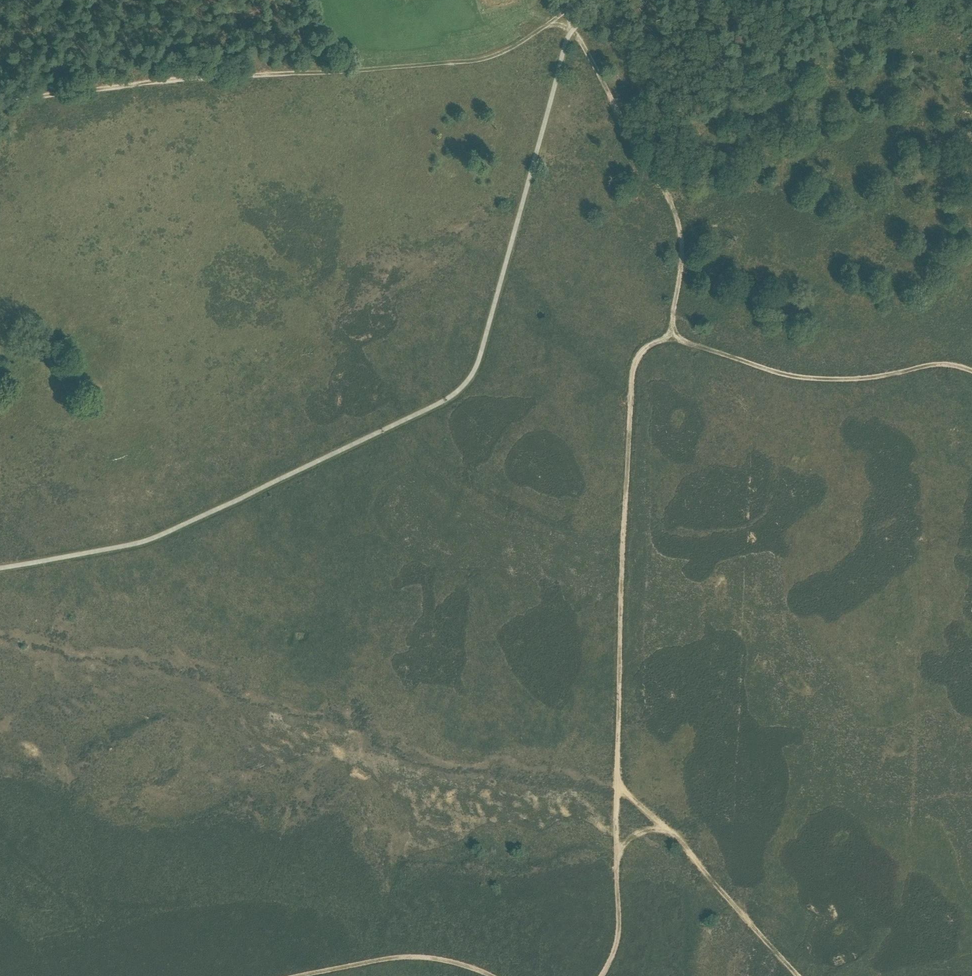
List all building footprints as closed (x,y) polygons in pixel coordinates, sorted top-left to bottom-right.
[(831,956),(838,964),(845,959),(838,950),(831,956)]
